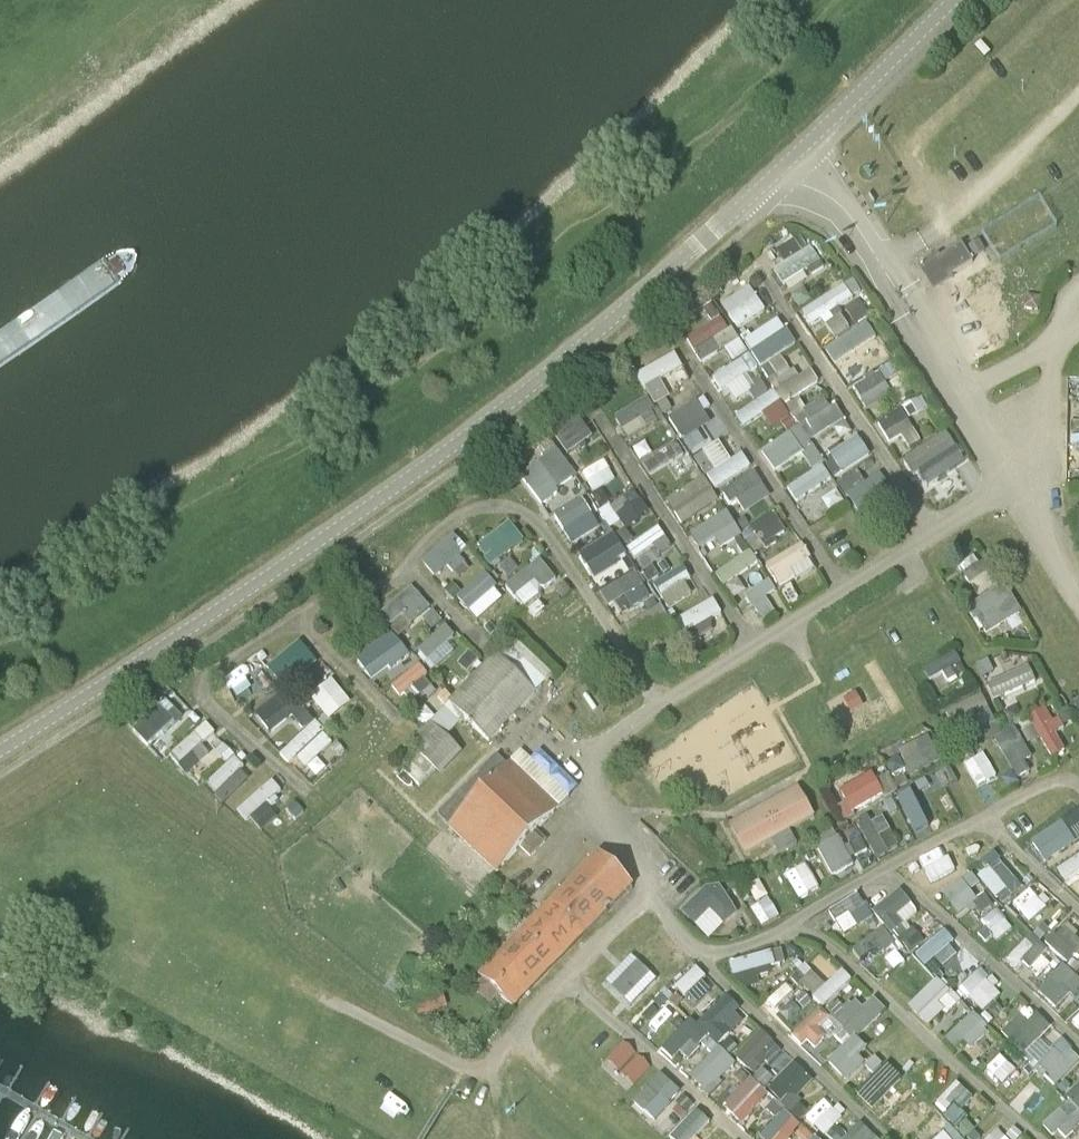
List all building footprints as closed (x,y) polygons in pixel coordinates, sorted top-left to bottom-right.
[(793,236),(774,246),(780,257),(799,247),(793,236)] [(935,286),(972,262),(961,244),(923,268),(935,286)] [(784,292),(806,280),(799,268),(816,259),(809,245),(770,266),(784,292)] [(848,277),(799,308),(808,321),(857,290),(848,277)] [(732,327),(761,309),(746,284),(716,302),(732,327)] [(682,335),(716,314),(710,304),(675,325),(682,335)] [(829,336),(845,325),(837,313),(820,324),(829,336)] [(738,338),(746,350),(707,376),(718,391),(724,387),(732,399),(748,388),(740,376),(791,342),(773,315),(738,338)] [(694,361),(733,342),(720,316),(682,335),(694,361)] [(823,348),(838,368),(866,347),(851,328),(823,348)] [(671,350),(631,373),(649,403),(668,392),(658,376),(672,369),(679,382),(687,377),(671,350)] [(807,369),(777,386),(785,399),(815,381),(807,369)] [(861,406),(889,393),(878,370),(850,383),(861,406)] [(739,425),(777,401),(769,389),(731,413),(739,425)] [(916,395),(900,403),(906,416),(922,408),(916,395)] [(610,414),(623,437),(655,419),(642,396),(610,414)] [(823,396),(792,414),(807,438),(837,420),(823,396)] [(663,415),(676,437),(705,420),(692,398),(663,415)] [(795,398),(783,404),(789,417),(802,411),(795,398)] [(899,407),(872,420),(883,440),(898,433),(902,442),(914,436),(899,407)] [(575,415),(549,432),(562,452),(588,435),(575,415)] [(692,430),(678,438),(685,450),(699,441),(692,430)] [(761,449),(774,468),(799,450),(785,431),(761,449)] [(855,432),(823,453),(836,473),(868,452),(855,432)] [(941,432),(897,455),(910,481),(955,458),(941,432)] [(637,460),(649,454),(642,439),(630,445),(637,460)] [(672,440),(637,461),(645,474),(680,453),(672,440)] [(798,451),(809,468),(820,461),(810,444),(798,451)] [(553,446),(516,470),(536,501),(573,478),(553,446)] [(737,451),(712,465),(701,448),(690,455),(709,487),(745,465),(737,451)] [(595,461),(579,469),(589,490),(605,481),(595,461)] [(794,500),(827,477),(818,463),(784,486),(794,500)] [(733,498),(744,511),(769,491),(750,467),(719,492),(727,503),(733,498)] [(847,503),(883,484),(875,470),(859,479),(853,468),(834,479),(847,503)] [(828,480),(800,499),(812,517),(840,499),(828,480)] [(610,530),(643,507),(629,487),(596,510),(610,530)] [(675,523),(695,512),(681,488),(662,499),(675,523)] [(549,514),(560,530),(586,512),(574,496),(549,514)] [(693,547),(711,537),(717,546),(737,534),(722,509),(684,531),(693,547)] [(738,531),(751,550),(781,530),(768,510),(738,531)] [(502,521),(472,544),(487,563),(517,540),(502,521)] [(659,525),(622,542),(633,566),(670,549),(659,525)] [(448,532),(418,561),(432,575),(461,545),(448,532)] [(586,576),(622,556),(609,532),(572,551),(586,576)] [(795,541),(759,563),(775,588),(810,565),(795,541)] [(710,571),(719,584),(753,561),(745,548),(710,571)] [(443,564),(457,576),(466,565),(452,553),(443,564)] [(520,604),(553,577),(536,556),(503,583),(520,604)] [(682,579),(688,576),(682,563),(647,580),(660,606),(688,593),(682,579)] [(456,594),(474,616),(506,591),(488,569),(456,594)] [(762,595),(772,587),(763,575),(740,594),(759,618),(772,608),(762,595)] [(396,634),(428,605),(407,583),(376,613),(396,634)] [(979,631),(1015,612),(1000,584),(964,603),(979,631)] [(670,618),(679,633),(717,610),(708,596),(670,618)] [(411,622),(419,633),(438,619),(430,608),(411,622)] [(443,641),(452,633),(441,622),(413,649),(432,668),(451,649),(443,641)] [(351,658),(368,680),(405,650),(387,628),(351,658)] [(280,687),(314,660),(295,638),(262,664),(280,687)] [(918,667),(931,691),(965,672),(952,649),(918,667)] [(464,718),(488,742),(535,693),(496,655),(444,708),(460,723),(464,718)] [(989,700),(1034,678),(1026,661),(981,683),(989,700)] [(387,685),(404,703),(429,680),(412,662),(387,685)] [(226,689),(251,673),(244,663),(219,679),(226,689)] [(304,696),(324,718),(346,698),(325,676),(304,696)] [(1068,698),(1078,721),(1078,693),(1068,698)] [(247,712),(265,732),(297,704),(291,698),(280,707),(268,694),(247,712)] [(128,727),(142,743),(178,712),(165,696),(128,727)] [(1060,748),(1052,730),(1059,727),(1047,702),(1025,713),(1045,755),(1060,748)] [(298,727),(310,716),(299,705),(288,716),(298,727)] [(985,708),(969,714),(974,727),(990,721),(985,708)] [(205,753),(197,744),(212,730),(202,720),(165,753),(183,772),(205,753)] [(309,720),(273,752),(283,763),(291,756),(300,766),(328,740),(309,720)] [(433,770),(456,746),(431,723),(409,746),(433,770)] [(903,766),(907,775),(932,763),(919,734),(880,752),(889,772),(903,766)] [(211,747),(223,761),(200,781),(216,800),(246,776),(217,741),(211,747)] [(968,754),(953,762),(976,801),(991,792),(968,754)] [(506,766),(496,756),(437,817),(451,828),(497,872),(520,849),(530,858),(546,841),(536,832),(558,809),(510,762),(506,766)] [(831,787),(844,813),(880,796),(868,770),(831,787)] [(926,821),(910,785),(904,788),(920,824),(926,821)] [(789,830),(814,816),(797,786),(727,824),(744,855),(770,840),(778,854),(796,843),(789,830)] [(904,790),(893,794),(907,832),(918,828),(904,790)] [(254,830),(272,816),(262,803),(244,817),(254,830)] [(1058,815),(1072,838),(1078,834),(1078,818),(1072,807),(1058,815)] [(871,857),(894,845),(879,815),(866,821),(864,816),(841,827),(853,851),(866,845),(871,857)] [(1024,836),(1035,860),(1067,845),(1056,820),(1024,836)] [(810,838),(829,873),(849,863),(830,827),(810,838)] [(1059,879),(1078,867),(1078,849),(1051,866),(1059,879)] [(982,868),(971,878),(995,904),(1017,883),(987,850),(975,861),(982,868)] [(586,936),(632,888),(599,855),(552,903),(554,905),(482,979),(483,980),(474,990),(490,1005),(499,996),(512,1008),(584,934),(586,936)] [(939,892),(951,912),(971,900),(956,876),(965,871),(958,859),(937,872),(946,887),(939,892)] [(795,894),(806,889),(795,866),(784,871),(795,894)] [(710,879),(675,908),(701,939),(736,909),(710,879)] [(1007,906),(1039,930),(1053,911),(1021,887),(1007,906)] [(883,933),(912,912),(895,888),(866,909),(883,933)] [(824,908),(838,933),(867,916),(853,891),(824,908)] [(747,906),(758,925),(777,913),(766,895),(747,906)] [(992,907),(977,921),(994,940),(1009,926),(992,907)] [(888,933),(907,951),(919,938),(901,920),(888,933)] [(1061,921),(1051,932),(1078,956),(1078,937),(1061,921)] [(857,962),(886,937),(876,924),(846,949),(857,962)] [(656,925),(625,959),(636,969),(667,935),(656,925)] [(1039,943),(1064,961),(1072,950),(1047,932),(1039,943)] [(933,969),(951,952),(932,933),(915,950),(933,969)] [(1020,939),(1001,958),(1010,966),(1029,947),(1020,939)] [(723,961),(727,975),(769,963),(765,949),(723,961)] [(898,994),(920,973),(902,954),(880,975),(898,994)] [(1071,990),(1078,1000),(1078,961),(1040,993),(1051,1006),(1071,990)] [(668,981),(675,993),(700,979),(693,966),(668,981)] [(797,978),(812,1003),(847,983),(839,968),(817,981),(810,970),(797,978)] [(975,968),(956,986),(979,1010),(998,992),(975,968)] [(634,969),(614,989),(625,1000),(645,980),(634,969)] [(930,976),(901,1005),(923,1027),(952,998),(930,976)] [(436,990),(404,997),(408,1013),(439,1006),(436,990)] [(710,1043),(740,1021),(722,996),(692,1018),(710,1043)] [(880,1009),(867,996),(856,1007),(846,997),(828,1015),(850,1037),(880,1009)] [(810,1054),(830,1036),(836,1043),(843,1037),(814,1006),(787,1030),(810,1054)] [(1078,1032),(1078,1010),(1068,1020),(1078,1032)] [(939,1037),(949,1047),(958,1038),(966,1046),(984,1029),(968,1011),(939,1037)] [(1013,1014),(999,1029),(1020,1051),(1046,1024),(1033,1011),(1022,1022),(1013,1014)] [(756,1053),(767,1038),(752,1026),(729,1057),(750,1073),(762,1057),(756,1053)] [(852,1054),(860,1046),(848,1033),(819,1059),(839,1081),(859,1062),(852,1054)] [(1052,1084),(1077,1057),(1056,1037),(1045,1049),(1034,1038),(1019,1053),(1052,1084)] [(907,1043),(886,1066),(904,1082),(925,1060),(907,1043)] [(702,1093),(732,1064),(713,1046),(684,1074),(702,1093)] [(979,1072),(1004,1093),(1019,1075),(994,1054),(979,1072)] [(867,1056),(861,1065),(867,1069),(853,1091),(876,1106),(896,1074),(867,1056)] [(799,1098),(794,1093),(807,1080),(789,1060),(762,1086),(786,1111),(799,1098)] [(647,1121),(676,1092),(656,1071),(626,1099),(647,1121)] [(740,1071),(712,1101),(737,1124),(764,1094),(740,1071)] [(1078,1111),(1078,1078),(1062,1093),(1078,1111)] [(923,1079),(915,1089),(928,1099),(936,1088),(923,1079)] [(931,1102),(959,1126),(966,1118),(957,1109),(969,1095),(951,1079),(931,1102)] [(882,1120),(900,1138),(924,1115),(906,1097),(882,1120)] [(1037,1123),(1052,1138),(1054,1138),(1078,1116),(1078,1114),(1064,1098),(1037,1123)] [(757,1138),(785,1138),(796,1121),(765,1102),(755,1118),(763,1123),(754,1137),(757,1138)] [(700,1137),(709,1130),(692,1109),(665,1131),(671,1138),(702,1138),(700,1137)] [(875,1138),(852,1118),(834,1138),(874,1138),(875,1138)] [(931,1134),(919,1122),(908,1132),(915,1138),(926,1138),(931,1134)] [(979,1138),(1006,1138),(994,1126),(979,1138)] [(939,1129),(929,1138),(948,1138),(939,1129)]
